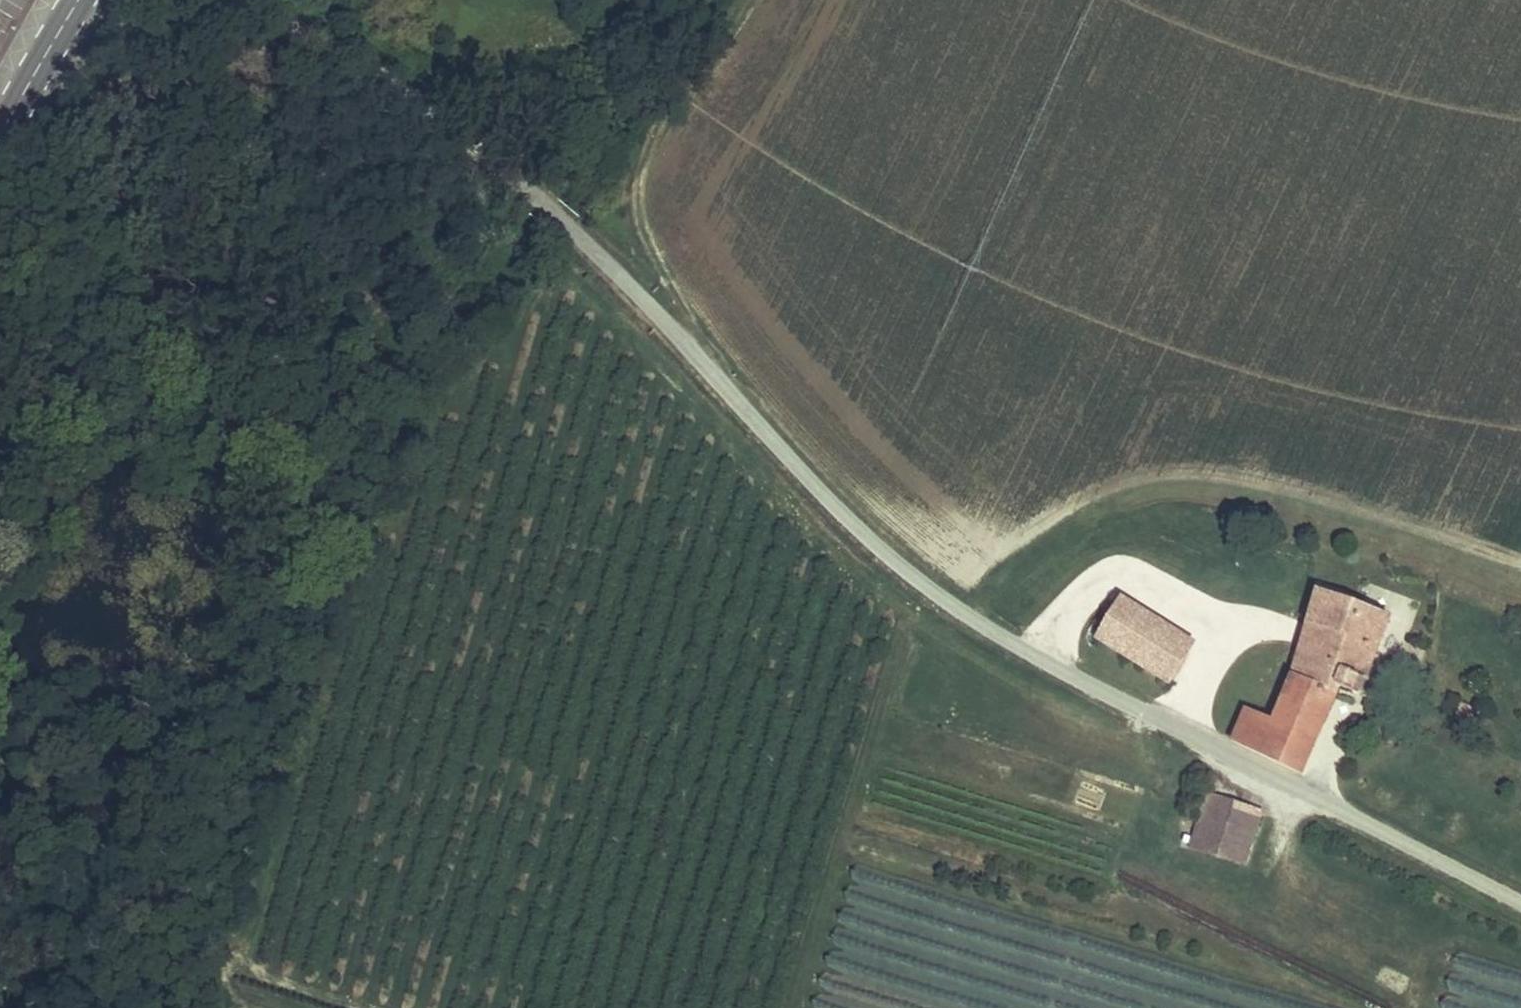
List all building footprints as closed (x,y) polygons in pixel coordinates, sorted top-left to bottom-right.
[(1314,597),(1286,681),(1330,698),(1333,689),(1356,696),(1381,620),(1314,597)] [(1189,645),(1121,602),(1098,638),(1167,681),(1189,645)] [(1304,771),(1330,698),(1286,681),(1272,722),(1248,710),(1235,737),(1234,743),(1300,778),(1304,771)] [(1475,714),(1457,707),(1452,718),(1470,726),(1475,714)] [(1239,811),(1240,808),(1206,798),(1190,849),(1242,864),(1258,817),(1239,811)]
